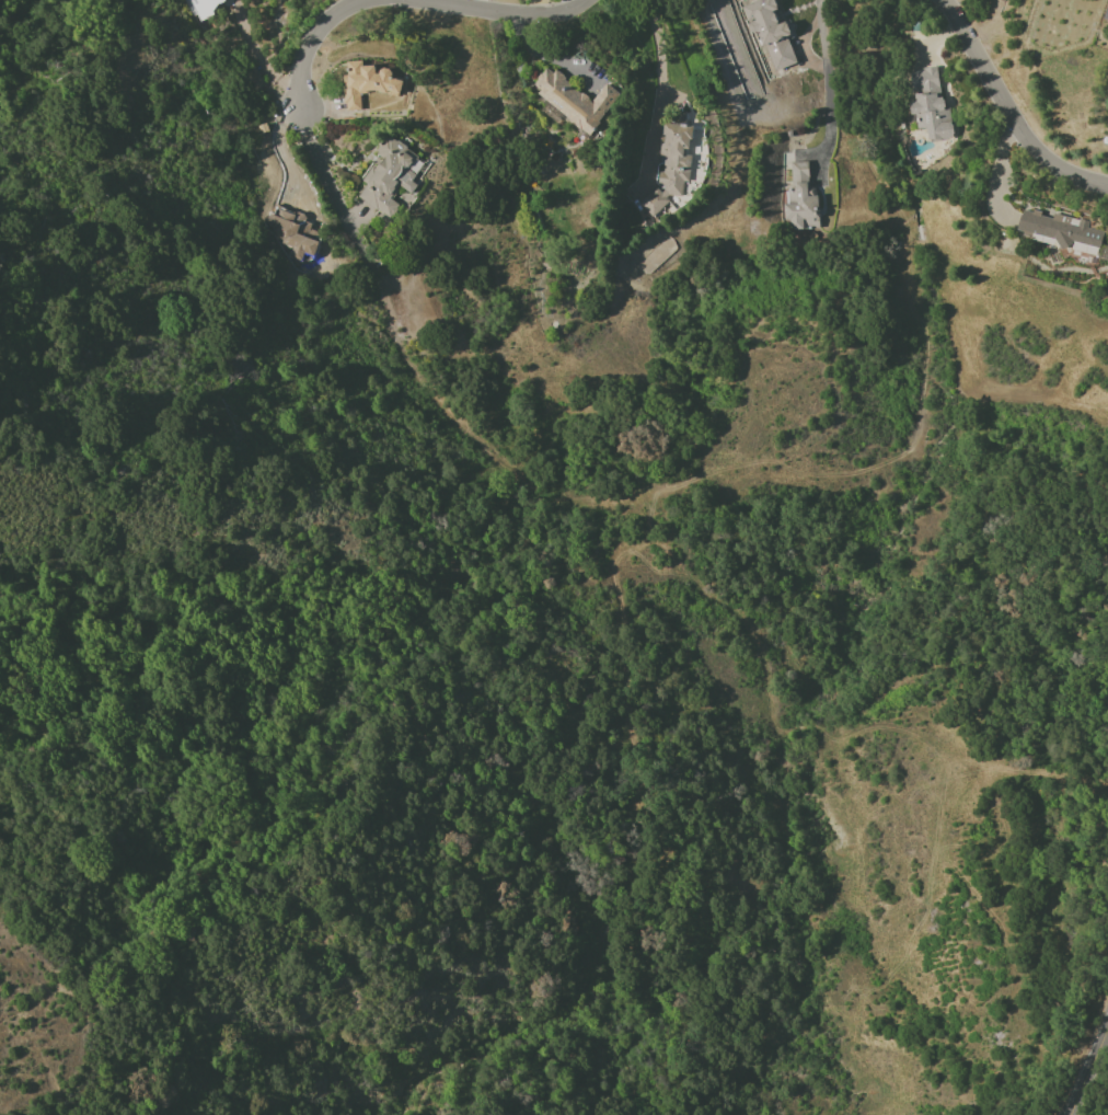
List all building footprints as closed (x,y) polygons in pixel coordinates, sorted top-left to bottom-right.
[(213,15),(210,7),(224,1),(224,0),(186,0),(195,22),(213,15)] [(751,33),(757,31),(761,46),(763,46),(774,71),(796,62),(786,36),(790,35),(785,22),(778,23),(773,10),(777,9),(774,0),(758,0),(741,7),(751,33)] [(401,94),(403,64),(347,61),(346,91),(401,94)] [(909,71),(923,70),(923,68),(935,66),(942,100),(943,100),(944,105),(947,104),(953,137),(927,139),(926,127),(916,128),(914,114),(910,114),(909,103),(913,102),(909,71)] [(619,91),(605,82),(594,99),(543,67),(528,91),(545,102),(539,110),(550,117),(554,112),(591,135),(619,91)] [(663,122),(659,153),(665,159),(663,171),(659,175),(657,187),(639,203),(654,220),(669,207),(670,201),(684,189),(685,181),(695,183),(697,180),(699,166),(689,155),(682,154),(690,147),(693,128),(685,119),(679,124),(663,122)] [(808,161),(791,162),(792,189),(784,190),(785,220),(790,220),(790,228),(819,227),(818,195),(809,195),(808,161)] [(269,212),(277,216),(279,208),(295,212),(298,211),(303,214),(307,217),(305,221),(312,223),(310,229),(322,233),(314,256),(303,253),(301,261),(289,256),(292,246),(281,243),(282,239),(262,231),(269,212)] [(1016,229),(1022,209),(1031,212),(1032,209),(1040,211),(1039,215),(1051,218),(1052,214),(1070,217),(1069,222),(1076,225),(1077,218),(1088,220),(1086,227),(1103,231),(1099,249),(1073,242),(1060,249),(1054,239),(1016,229)]
